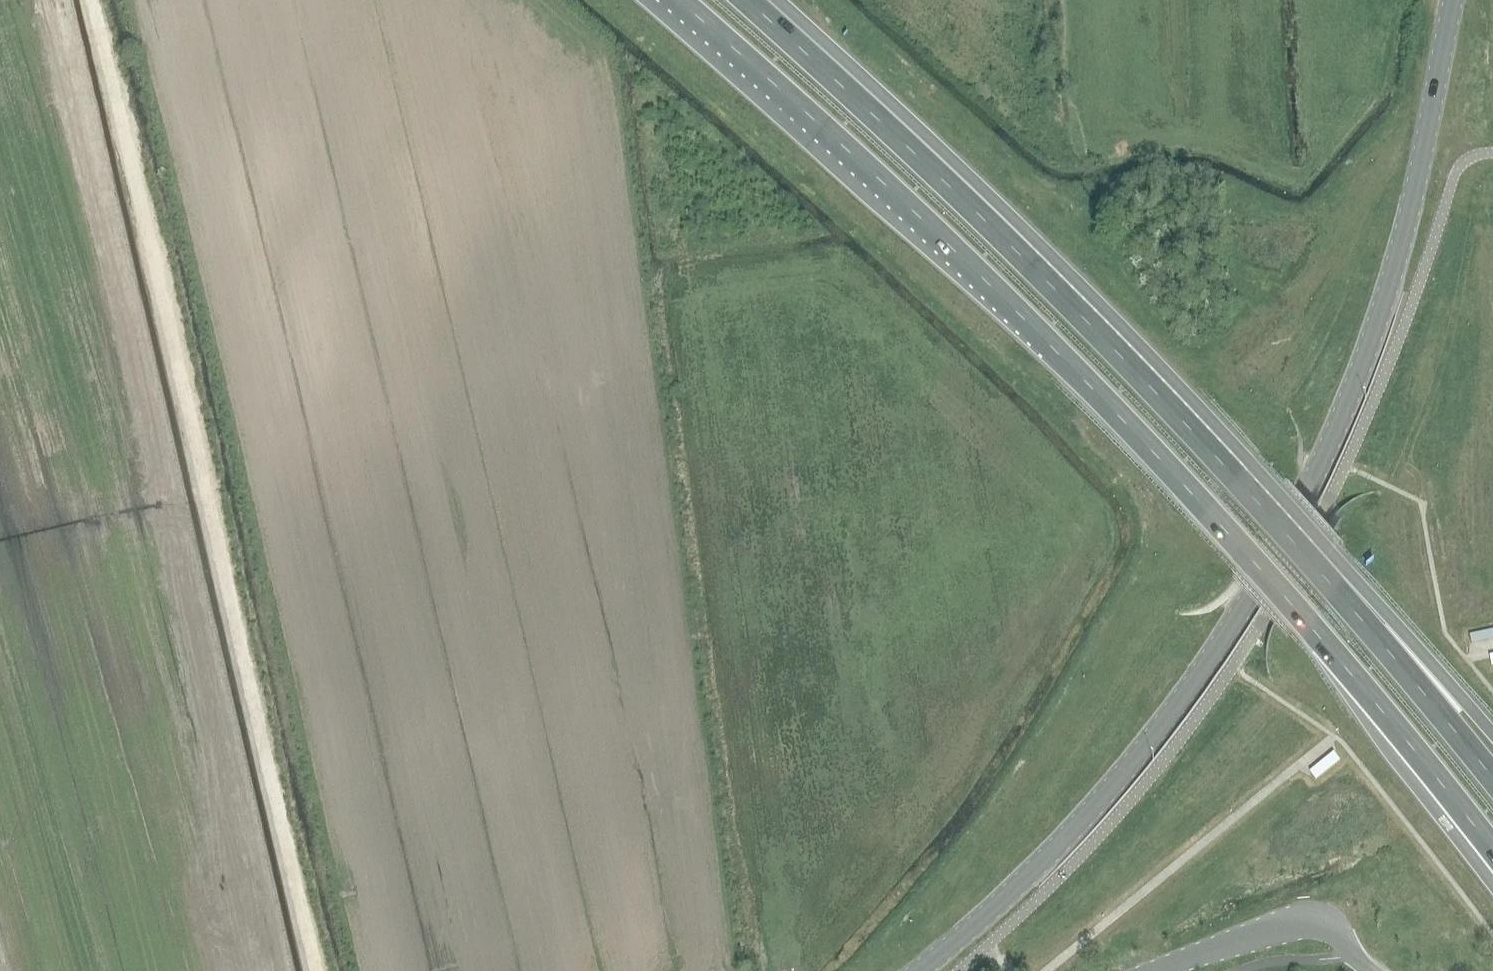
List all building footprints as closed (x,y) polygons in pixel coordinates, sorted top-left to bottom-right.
[(1492,637),(1492,629),(1470,631),(1470,639),(1492,637)]
